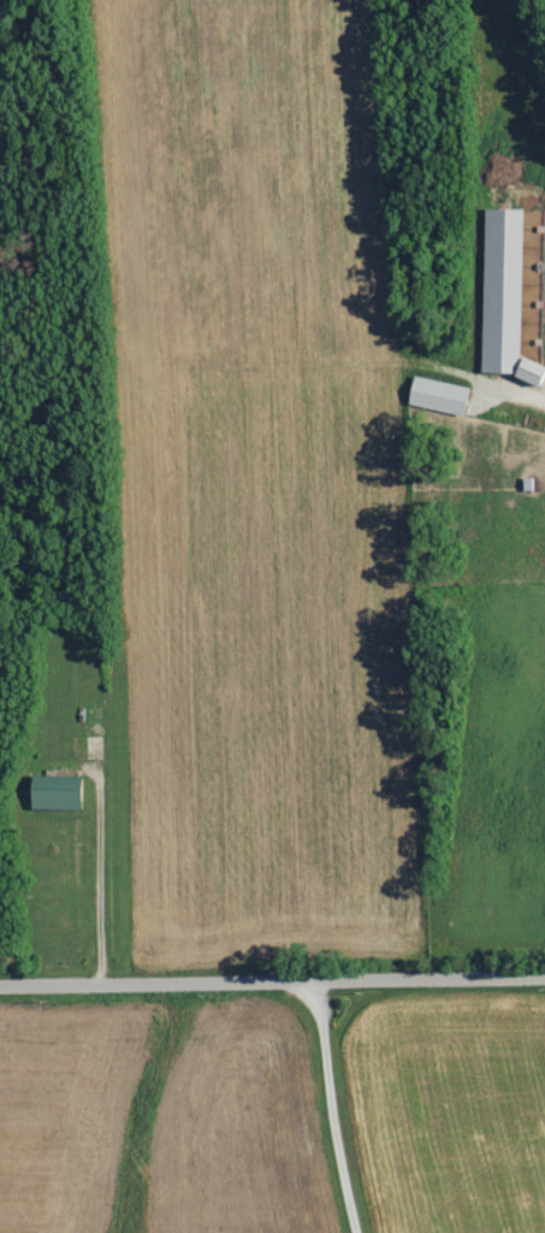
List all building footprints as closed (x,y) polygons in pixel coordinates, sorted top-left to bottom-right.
[(479,376),(540,378),(540,361),(518,360),(522,209),(483,208),(479,376)] [(29,807),(80,808),(80,775),(29,773),(29,807)]
